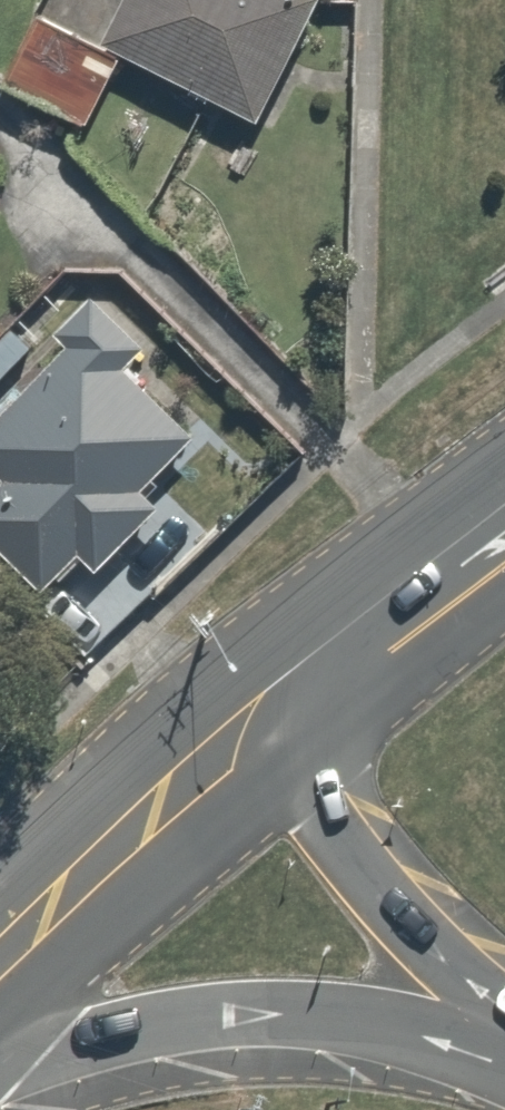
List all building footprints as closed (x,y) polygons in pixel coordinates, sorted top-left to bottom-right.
[(107,27),(255,102),(306,0),(120,0),(107,27)] [(106,45),(39,14),(10,76),(76,107),(106,45)] [(0,395),(0,466),(2,468),(0,470),(0,518),(51,564),(76,536),(96,553),(155,488),(140,474),(181,429),(65,323),(0,395)]
